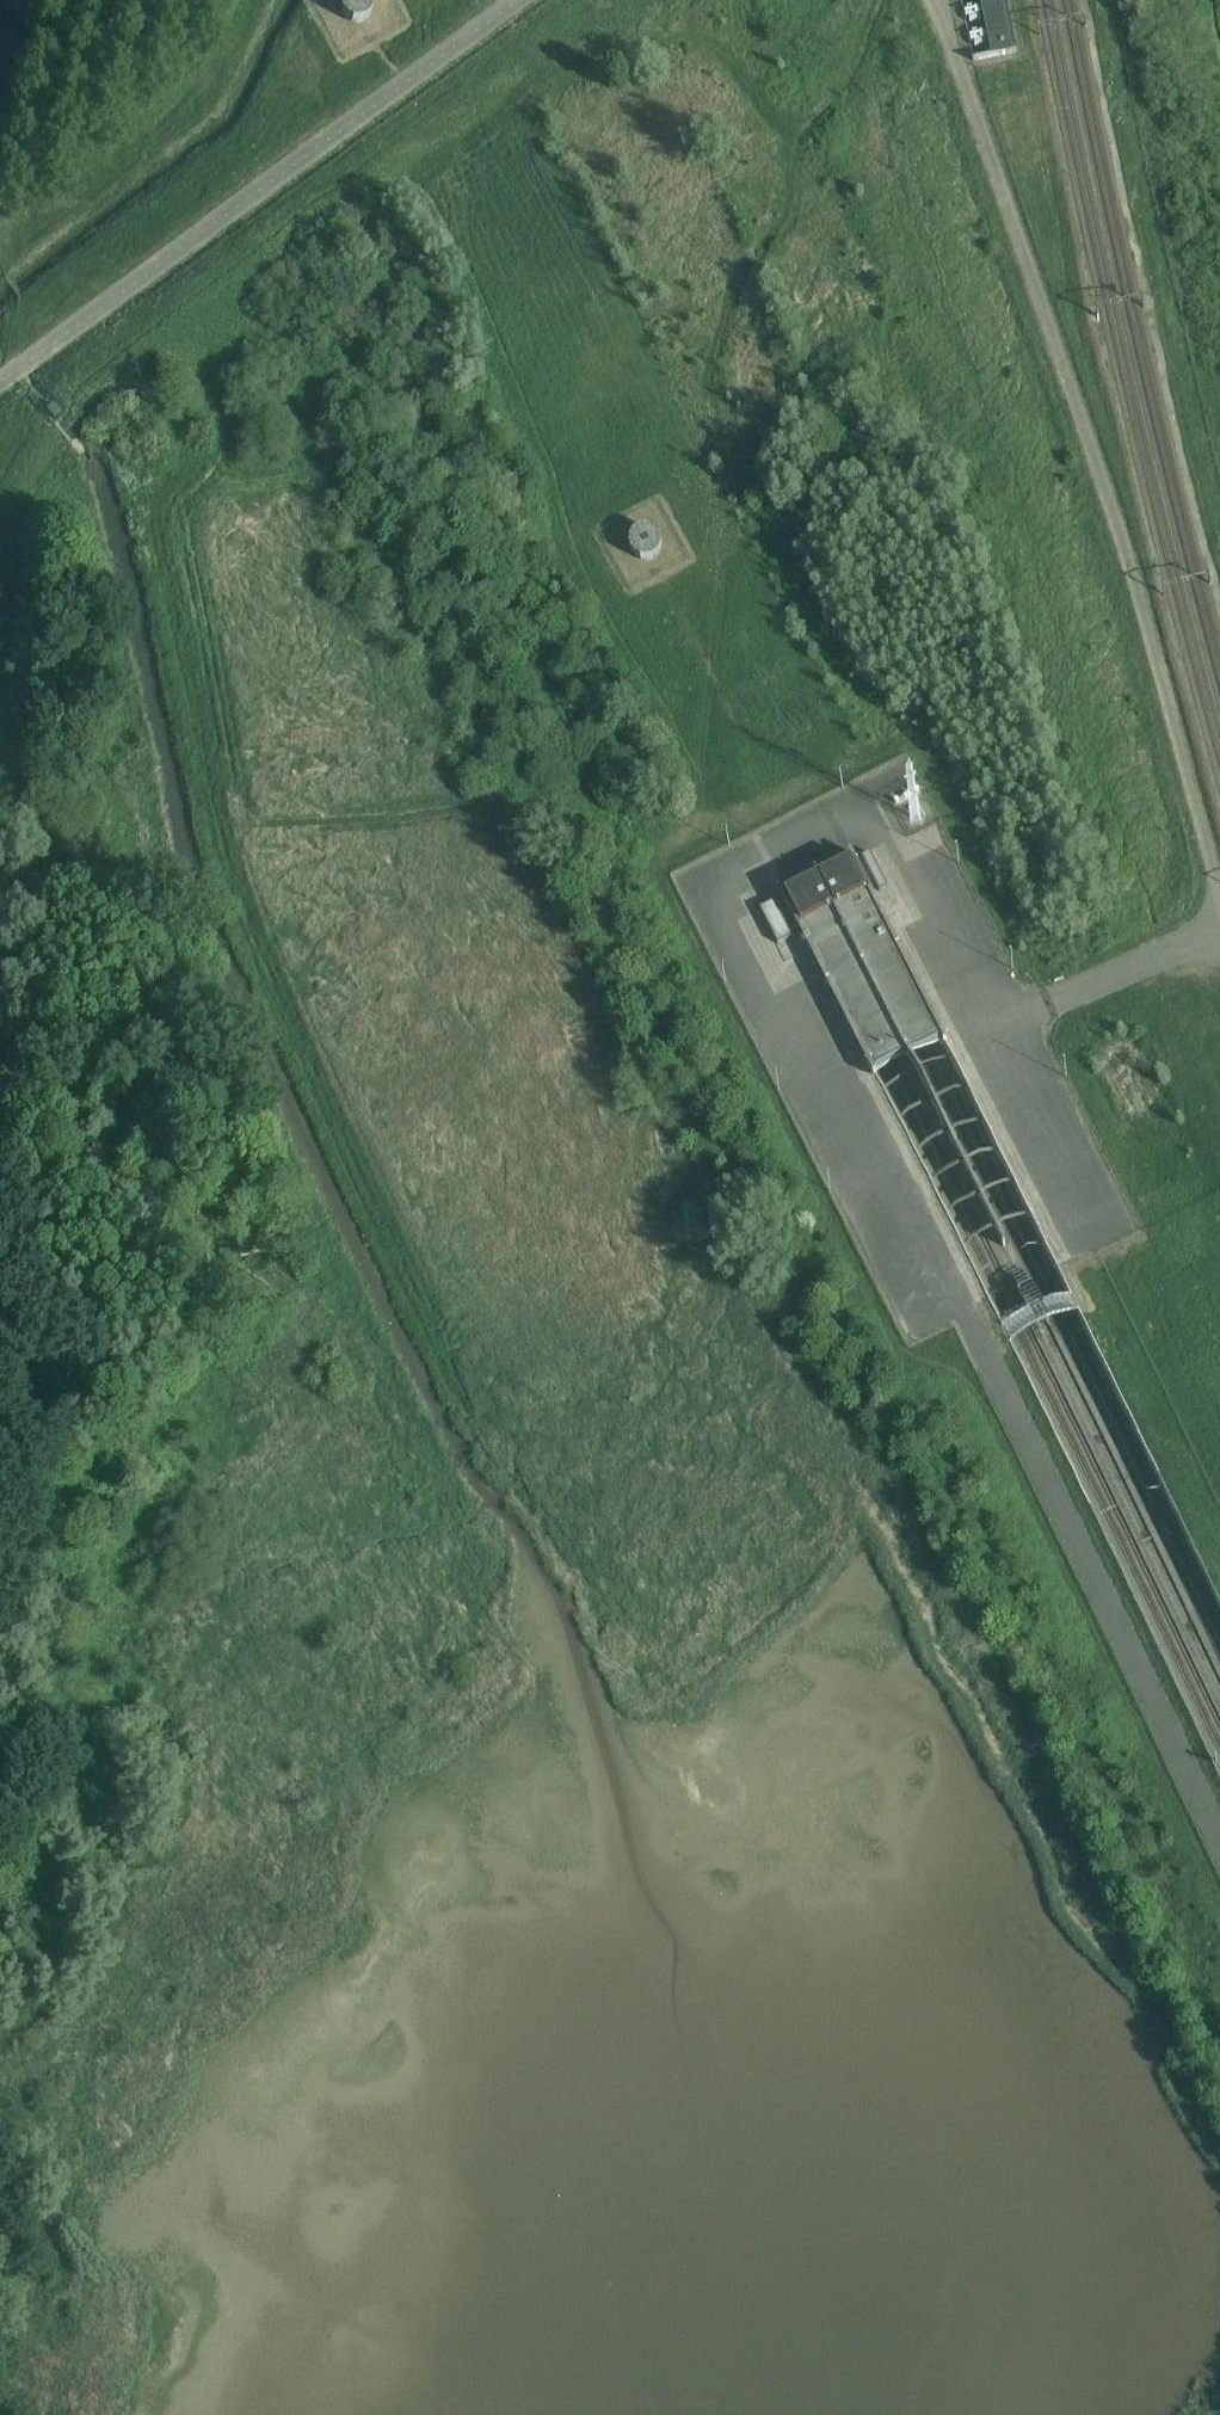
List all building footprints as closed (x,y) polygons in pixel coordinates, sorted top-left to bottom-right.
[(371,12),(372,5),(369,0),(340,0),(339,1),(339,8),(341,15),(346,19),(351,22),(356,22),(363,20),(368,16),(371,12)] [(972,59),(972,60),(973,60),(1016,51),(1006,0),(980,0),(991,55),(972,59)] [(61,413),(53,402),(45,408),(53,419),(61,413)] [(660,543),(662,535),(658,525),(648,518),(639,518),(630,524),(626,532),(627,544),(637,553),(644,554),(654,551),(660,543)] [(878,886),(887,882),(869,846),(860,851),(878,886)] [(854,854),(852,851),(848,853),(851,858),(820,874),(817,868),(814,870),(817,876),(785,892),(783,887),(779,889),(780,892),(798,927),(874,1076),(875,1075),(878,1074),(876,1070),(890,1063),(908,1054),(910,1058),(913,1057),(910,1052),(926,1044),(941,1037),(944,1041),(945,1040),(948,1039),(872,890),(854,854)] [(776,938),(791,931),(773,895),(758,903),(776,938)]
